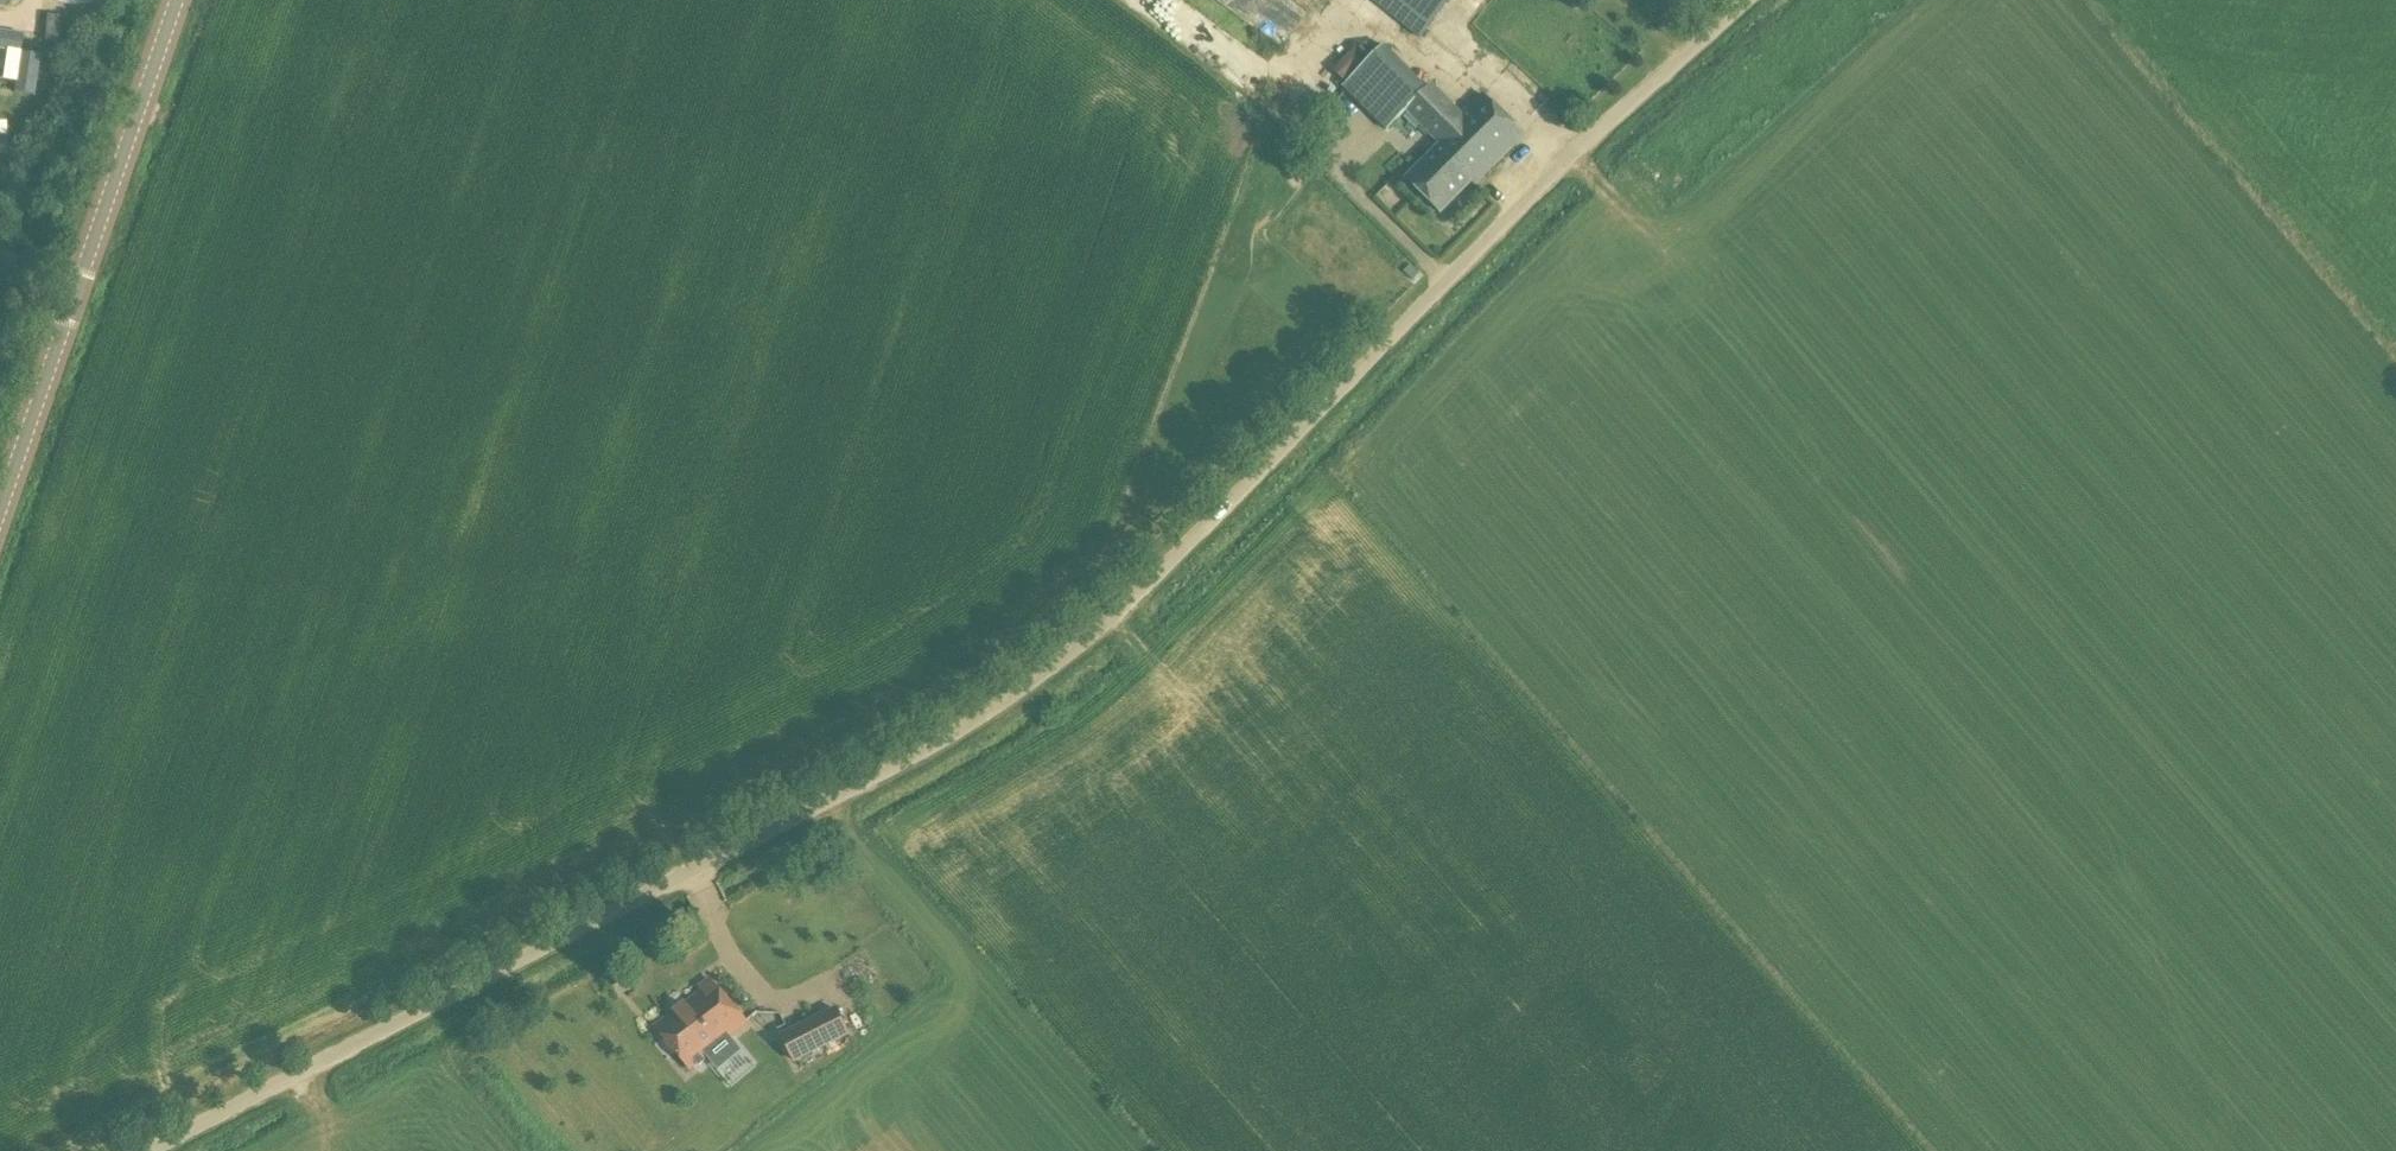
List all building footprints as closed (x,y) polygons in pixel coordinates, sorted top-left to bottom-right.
[(1453,0),(1374,0),(1422,39),(1453,0)] [(58,57),(59,43),(43,42),(43,57),(58,57)] [(1387,130),(1406,111),(1427,90),(1383,46),(1343,86),(1387,130)] [(1368,59),(1356,47),(1334,70),(1346,82),(1368,59)] [(19,59),(18,76),(36,76),(37,60),(19,59)] [(16,78),(14,95),(32,97),(34,80),(16,78)] [(1427,90),(1406,111),(1441,144),(1429,156),(1443,170),(1455,158),(1451,154),(1455,150),(1451,146),(1457,140),(1447,130),(1462,115),(1432,85),(1427,90)] [(1443,170),(1429,156),(1406,179),(1441,213),(1471,182),(1475,185),(1524,136),(1483,95),(1462,115),(1447,130),(1457,140),(1451,146),(1455,150),(1451,154),(1455,158),(1443,170)] [(654,964),(639,972),(645,984),(660,976),(654,964)] [(731,1049),(725,1042),(747,1024),(710,978),(700,987),(703,991),(656,1029),(689,1071),(710,1054),(716,1061),(731,1049)] [(836,1007),(780,1036),(794,1064),(851,1036),(836,1007)]
